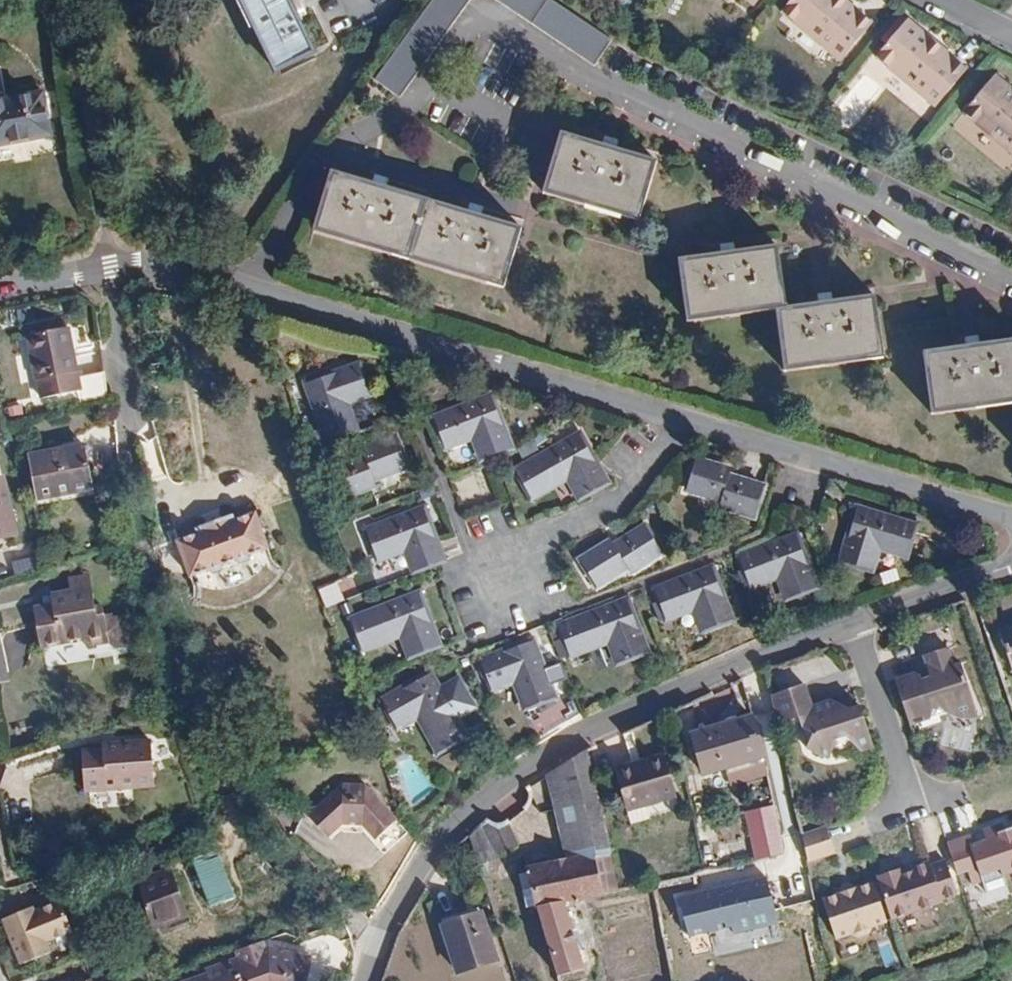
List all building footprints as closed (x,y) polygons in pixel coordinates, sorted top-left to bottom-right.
[(274,71),(314,52),(297,17),(289,0),(240,0),(274,71)] [(297,17),(308,11),(303,0),(289,0),(297,17)] [(469,0),(432,0),(375,79),(400,97),(469,0)] [(593,66),(611,40),(552,0),(497,0),(593,66)] [(844,0),(792,0),(782,12),(841,61),(872,23),(844,0)] [(967,68),(907,19),(876,57),(935,107),(967,68)] [(995,76),(964,113),(1011,153),(1011,90),(995,76)] [(47,117),(42,93),(0,101),(0,146),(33,140),(30,123),(47,117)] [(51,136),(47,117),(30,123),(33,140),(51,136)] [(656,161),(560,133),(542,193),(638,221),(656,161)] [(522,228),(331,172),(313,232),(504,289),(522,228)] [(884,358),(875,297),(786,309),(778,247),(678,260),(687,323),(776,311),(783,373),(884,358)] [(27,342),(69,336),(67,327),(26,337),(27,342)] [(72,350),(69,336),(27,342),(36,382),(72,373),(67,350),(72,350)] [(922,353),(931,416),(1011,404),(1011,341),(922,353)] [(83,373),(102,369),(96,343),(78,348),(83,373)] [(77,372),(72,350),(67,350),(72,373),(77,372)] [(347,403),(369,394),(359,364),(306,382),(327,442),(357,431),(347,403)] [(66,395),(68,405),(78,403),(76,393),(66,395)] [(510,448),(491,397),(435,418),(446,448),(472,438),(480,460),(510,448)] [(569,478),(580,499),(606,485),(608,484),(581,435),(515,471),(531,499),(569,478)] [(371,487),(369,479),(406,466),(396,437),(367,448),(369,454),(330,469),(340,498),(371,487)] [(92,490),(83,444),(27,455),(36,501),(92,490)] [(726,502),(724,507),(755,517),(763,487),(725,475),(726,469),(697,460),(688,490),(726,502)] [(3,478),(0,479),(0,539),(16,536),(3,478)] [(878,547),(906,557),(916,525),(857,507),(841,561),(871,571),(878,547)] [(405,551),(413,573),(438,563),(444,561),(424,509),(366,531),(378,561),(405,551)] [(210,569),(212,574),(249,560),(247,555),(268,547),(255,513),(234,521),(232,516),(196,529),(198,534),(177,542),(190,576),(210,569)] [(632,566),(634,570),(662,553),(646,528),(611,549),(608,545),(580,562),(597,588),(632,566)] [(751,587),(778,577),(787,599),(817,587),(797,535),(740,557),(751,587)] [(35,557),(13,561),(16,576),(38,572),(35,557)] [(712,568),(654,590),(666,620),(694,609),(702,631),(733,620),(712,568)] [(68,592),(90,588),(88,576),(66,579),(68,592)] [(324,589),(329,605),(345,601),(341,584),(324,589)] [(52,604),(42,606),(32,608),(39,648),(83,640),(85,648),(108,643),(115,645),(126,643),(121,616),(103,619),(100,607),(93,608),(90,588),(68,592),(50,595),(52,604)] [(440,645),(420,594),(350,621),(361,650),(400,635),(409,657),(440,645)] [(41,597),(42,606),(52,604),(50,595),(41,597)] [(629,601),(559,627),(569,657),(609,643),(617,664),(648,653),(629,601)] [(1000,632),(1011,665),(1011,628),(1000,632)] [(532,639),(480,660),(492,690),(514,681),(525,710),(555,698),(532,639)] [(10,679),(0,640),(0,682),(10,679)] [(914,674),(895,680),(911,725),(948,713),(949,713),(949,714),(950,715),(951,716),(952,716),(952,717),(953,717),(954,718),(955,718),(956,719),(957,719),(958,720),(959,720),(960,720),(961,720),(962,721),(963,721),(964,721),(965,721),(966,721),(967,721),(968,721),(969,721),(970,721),(970,720),(971,720),(972,720),(973,720),(974,719),(975,719),(976,719),(976,718),(977,718),(978,717),(979,717),(960,663),(954,665),(948,648),(923,656),(931,679),(922,682),(920,677),(914,674)] [(397,730),(418,718),(439,754),(465,739),(455,722),(437,690),(429,674),(381,701),(397,730)] [(437,690),(455,722),(479,709),(461,677),(437,690)] [(807,682),(773,693),(780,723),(802,715),(804,726),(817,732),(809,747),(829,757),(838,739),(849,735),(864,749),(875,745),(862,705),(852,708),(838,701),(834,699),(815,705),(807,682)] [(739,687),(702,701),(711,726),(749,712),(739,687)] [(838,701),(852,708),(858,694),(838,701)] [(765,757),(753,716),(690,735),(702,776),(765,757)] [(153,787),(150,742),(102,745),(102,749),(80,751),(83,792),(153,787)] [(599,802),(588,750),(548,775),(556,809),(599,802)] [(667,757),(648,762),(648,766),(638,768),(637,764),(616,769),(627,812),(678,800),(667,757)] [(543,780),(526,785),(533,810),(550,805),(543,780)] [(383,837),(403,817),(369,785),(348,785),(315,818),(335,837),(348,824),(369,824),(383,837)] [(556,809),(568,859),(610,850),(599,802),(556,809)] [(745,812),(757,861),(788,853),(776,804),(745,812)] [(469,836),(477,861),(498,853),(519,843),(510,824),(504,826),(499,826),(496,826),(492,824),(488,821),(469,836)] [(1011,871),(1011,828),(1006,830),(1003,823),(983,830),(986,839),(974,843),(971,834),(947,842),(958,874),(968,871),(972,885),(982,881),(986,893),(1007,886),(1003,874),(1011,871)] [(827,825),(804,833),(813,859),(836,851),(827,825)] [(181,851),(178,843),(169,846),(171,854),(181,851)] [(564,903),(620,891),(610,850),(568,859),(529,868),(538,907),(560,976),(584,968),(564,903)] [(233,898),(215,851),(192,859),(210,906),(233,898)] [(901,868),(878,876),(892,918),(943,901),(943,898),(958,893),(946,859),(931,864),(929,860),(911,866),(913,870),(903,874),(901,868)] [(171,869),(136,881),(152,929),(187,916),(171,869)] [(768,875),(677,895),(686,936),(731,926),(732,934),(779,924),(768,875)] [(887,922),(874,882),(854,889),(843,893),(823,899),(836,939),(851,934),(857,936),(869,933),(872,927),(887,922)] [(71,932),(59,903),(34,913),(32,909),(2,921),(21,967),(51,954),(46,943),(71,932)] [(498,961),(482,911),(441,925),(457,974),(498,961)] [(259,952),(257,945),(243,950),(245,958),(259,952)] [(207,972),(209,979),(204,980),(307,980),(312,958),(269,949),(259,952),(245,958),(215,969),(207,972)]
